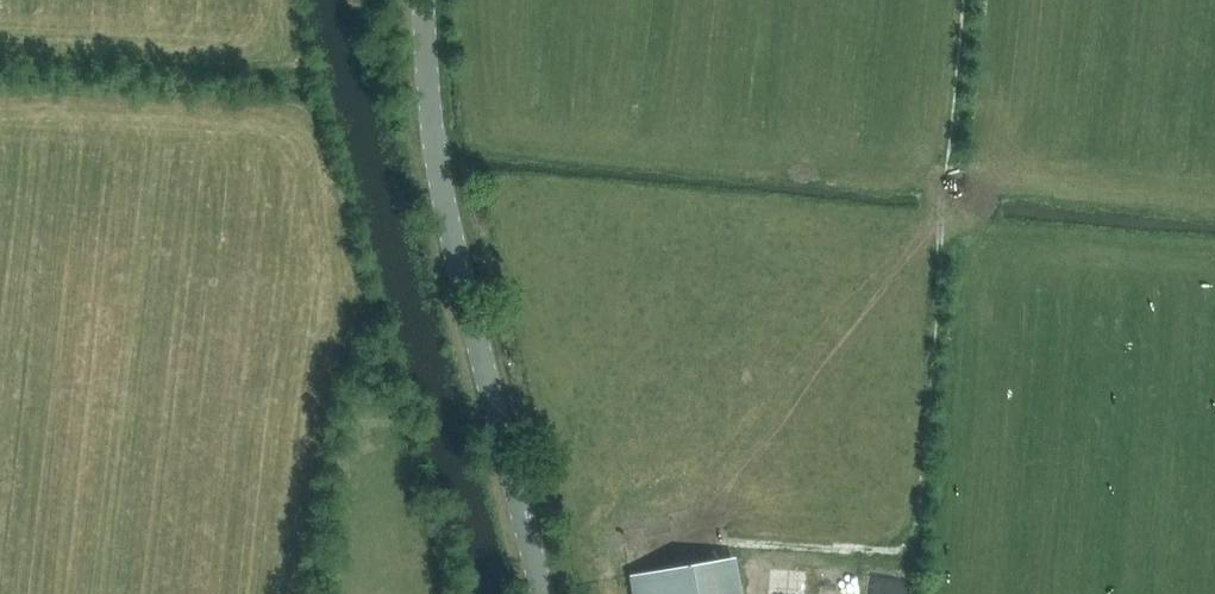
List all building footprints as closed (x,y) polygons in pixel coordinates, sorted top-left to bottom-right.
[(639,593),(737,593),(731,558),(636,575),(639,593)] [(861,580),(827,579),(827,593),(861,593),(861,580)]
